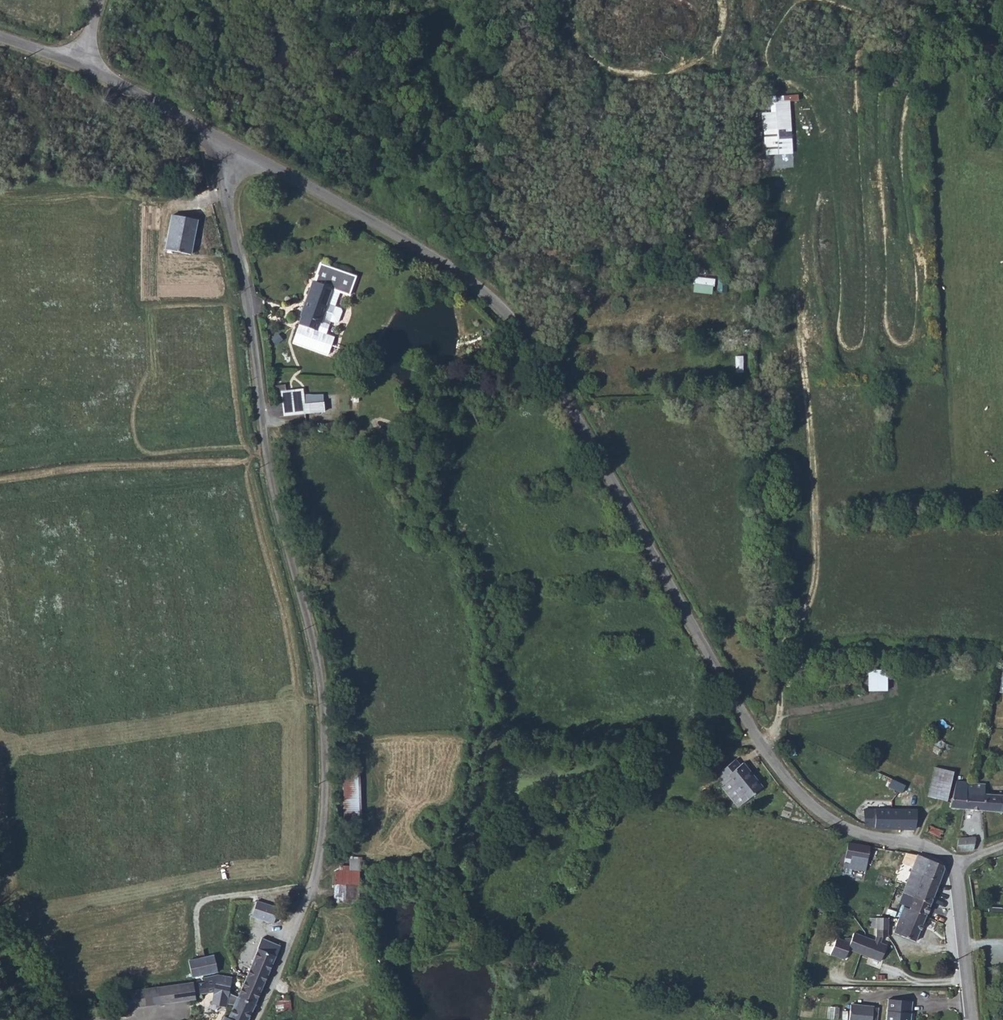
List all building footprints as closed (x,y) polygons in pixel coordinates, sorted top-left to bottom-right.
[(793,153),(791,100),(799,100),(799,94),(774,95),(774,110),(762,111),(764,154),(793,153)] [(191,252),(198,218),(172,213),(166,248),(191,252)] [(302,315),(298,325),(325,335),(329,325),(327,323),(329,320),(333,322),(337,320),(342,310),(340,307),(336,304),(341,290),(348,292),(355,275),(321,262),(300,314),(302,315)] [(694,275),(693,290),(713,293),(714,278),(694,275)] [(325,335),(298,325),(293,342),(327,354),(332,338),(325,335)] [(302,387),(280,389),(283,417),(323,411),(322,401),(304,402),(302,387)] [(916,760),(923,735),(916,733),(909,758),(916,760)] [(721,786),(733,800),(740,794),(745,801),(762,787),(743,763),(740,764),(735,759),(718,773),(723,779),(721,786)] [(927,795),(947,800),(954,771),(935,765),(927,795)] [(362,771),(347,770),(344,816),(359,817),(362,771)] [(966,784),(954,784),(947,817),(952,818),(956,812),(962,812),(965,789),(966,784)] [(965,789),(962,812),(980,814),(983,797),(984,791),(965,789)] [(733,800),(738,807),(745,801),(740,794),(733,800)] [(980,814),(1002,816),(1002,798),(983,797),(980,814)] [(875,810),(875,825),(883,824),(885,827),(914,827),(913,808),(887,809),(875,810)] [(940,834),(942,829),(929,826),(928,831),(940,834)] [(958,841),(956,855),(965,855),(974,852),(975,840),(958,841)] [(336,864),(335,901),(360,902),(361,856),(350,855),(350,864),(336,864)] [(863,860),(839,857),(836,881),(845,883),(858,885),(863,860)] [(940,871),(937,869),(912,862),(900,903),(928,911),(940,871)] [(277,903),(279,896),(264,894),(260,902),(277,903)] [(928,911),(900,903),(897,913),(901,914),(901,916),(925,923),(928,911)] [(917,950),(925,923),(901,916),(898,929),(895,943),(917,950)] [(889,931),(871,931),(871,939),(878,939),(878,948),(876,952),(855,945),(853,950),(847,950),(846,952),(838,950),(837,953),(812,950),(807,981),(848,987),(851,961),(883,972),(888,956),(881,954),(882,947),(888,947),(888,938),(889,931)] [(258,997),(280,948),(262,940),(240,989),(258,997)] [(258,997),(240,989),(232,985),(233,968),(218,966),(215,993),(238,994),(230,1009),(227,1008),(221,1019),(240,1019),(242,1016),(247,1019),(258,997)] [(192,977),(191,974),(158,981),(159,998),(194,995),(194,987),(207,987),(206,969),(192,977)] [(132,995),(132,1001),(144,1000),(159,998),(158,981),(144,982),(144,994),(132,995)] [(144,982),(123,984),(124,1002),(132,1001),(132,995),(144,994),(144,982)] [(293,987),(289,984),(283,984),(283,1000),(294,1002),(293,987)] [(885,1019),(910,1019),(913,1003),(888,1000),(885,1019)] [(867,1019),(872,1019),(874,1004),(853,1001),(850,1018),(867,1019)]
